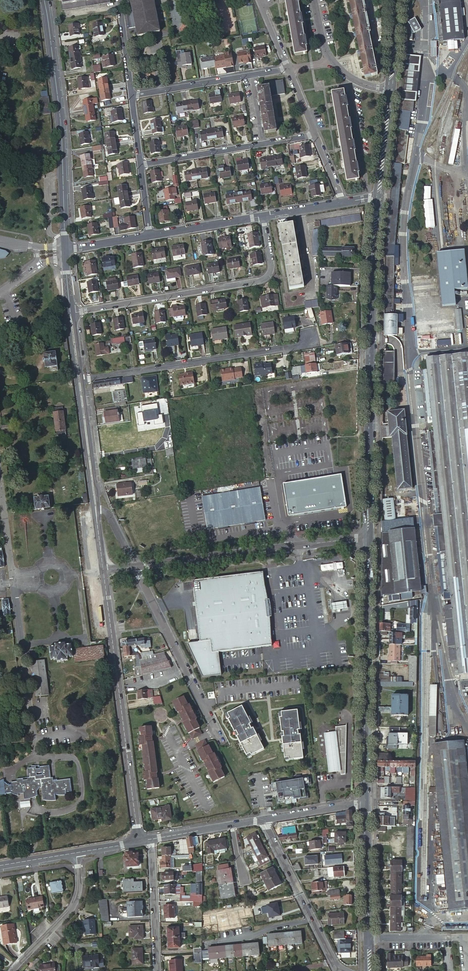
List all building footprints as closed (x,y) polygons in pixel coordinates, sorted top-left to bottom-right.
[(62,10),(110,3),(110,0),(62,0),(63,5),(61,5),(62,10)] [(138,36),(160,32),(154,0),(131,0),(133,9),(136,27),(138,36)] [(295,56),(307,54),(306,47),(307,47),(306,37),(304,37),(302,25),(303,25),(302,15),(300,15),(298,3),(300,3),(299,0),(285,0),(295,56)] [(375,75),(360,0),(349,0),(352,13),(353,19),(355,32),(357,37),(359,50),(360,55),(363,69),(364,73),(365,77),(375,75)] [(437,45),(463,43),(459,0),(436,0),(437,10),(436,10),(436,14),(434,14),(437,45)] [(136,27),(133,9),(126,11),(130,28),(136,27)] [(410,27),(406,28),(409,34),(421,28),(415,16),(407,20),(410,27)] [(95,37),(102,36),(101,34),(103,33),(102,27),(102,23),(93,24),(95,37)] [(69,26),(70,35),(72,34),(73,36),(79,35),(78,29),(79,28),(79,24),(69,26)] [(161,38),(163,50),(172,48),(169,36),(161,38)] [(69,50),(71,58),(81,57),(80,53),(79,53),(77,46),(71,47),(71,49),(69,50)] [(266,56),(265,46),(254,48),(256,57),(266,56)] [(252,63),(250,51),(237,53),(239,63),(246,62),(247,64),(252,63)] [(191,64),(189,52),(180,54),(181,57),(177,58),(178,67),(183,66),(182,65),(186,64),(191,64)] [(214,58),(215,67),(216,69),(223,68),(222,67),(224,66),(224,67),(226,67),(226,68),(234,67),(231,53),(224,55),(224,57),(214,58)] [(402,86),(398,114),(409,115),(411,105),(415,105),(420,60),(410,59),(411,54),(405,54),(402,86)] [(115,66),(115,64),(113,55),(103,57),(104,61),(105,61),(106,62),(106,67),(115,66)] [(81,57),(71,58),(72,67),(74,67),(75,69),(81,68),(80,61),(81,61),(81,57)] [(215,67),(214,58),(201,60),(202,69),(215,67)] [(94,73),(101,72),(100,65),(93,66),(94,73)] [(78,79),(80,90),(90,88),(89,82),(88,81),(88,77),(78,79)] [(100,90),(109,89),(107,80),(105,80),(105,79),(98,80),(100,90)] [(263,124),(265,134),(277,132),(271,96),(285,94),(283,80),(260,84),(261,88),(257,89),(259,99),(257,99),(258,102),(259,102),(262,121),(261,121),(261,124),(263,124)] [(110,100),(109,89),(100,90),(102,101),(110,100)] [(209,95),(210,102),(212,101),(213,103),(221,102),(220,92),(216,93),(216,94),(209,95)] [(332,94),(347,182),(359,180),(358,174),(359,174),(358,164),(356,164),(354,152),(356,152),(354,142),(352,142),(350,130),(352,130),(350,120),(349,120),(347,108),(348,108),(347,98),(345,98),(344,92),(332,94)] [(238,101),(240,100),(239,93),(228,95),(230,104),(239,102),(238,101)] [(50,112),(48,96),(41,97),(43,113),(50,112)] [(83,101),(85,111),(94,110),(93,104),(97,104),(96,99),(83,101)] [(191,100),(187,101),(188,111),(197,110),(197,108),(199,107),(198,101),(191,102),(191,100)] [(188,111),(187,101),(183,102),(183,103),(176,104),(177,111),(179,111),(180,113),(188,111)] [(144,105),(142,105),(144,114),(154,112),(153,108),(152,108),(151,102),(144,103),(144,105)] [(94,110),(85,111),(86,120),(88,120),(89,122),(95,121),(94,110)] [(123,121),(122,119),(121,110),(111,111),(112,116),(111,116),(112,122),(123,121)] [(409,115),(398,114),(396,131),(407,132),(409,115)] [(233,119),(234,125),(236,125),(236,127),(245,125),(243,117),(233,119)] [(162,133),(161,128),(160,120),(153,121),(153,123),(151,123),(153,134),(162,133)] [(176,129),(177,135),(179,135),(180,137),(188,135),(187,127),(176,129)] [(204,141),(212,139),(211,129),(207,130),(207,131),(200,133),(201,139),(203,139),(204,141)] [(211,129),(212,139),(221,138),(221,136),(223,135),(221,129),(215,130),(215,129),(211,129)] [(407,132),(396,131),(395,136),(392,166),(404,167),(407,132)] [(81,136),(79,137),(81,146),(89,144),(88,133),(81,134),(81,136)] [(107,145),(115,143),(114,134),(112,135),(112,133),(105,134),(107,145)] [(150,143),(151,152),(153,152),(154,154),(160,152),(159,146),(161,146),(160,141),(150,143)] [(117,154),(115,143),(107,145),(109,155),(117,154)] [(307,148),(307,146),(300,147),(301,154),(298,154),(299,158),(311,156),(309,147),(307,148)] [(80,156),(82,167),(92,165),(92,161),(90,161),(89,155),(80,156)] [(270,157),(272,167),(281,165),(281,163),(283,163),(281,156),(275,158),(275,156),(270,157)] [(263,168),(272,167),(270,157),(266,157),(266,159),(260,160),(261,167),(263,166),(263,168)] [(240,169),(240,171),(249,169),(247,159),(243,160),(243,161),(237,162),(238,169),(240,169)] [(120,176),(127,174),(126,172),(128,172),(127,163),(117,165),(118,169),(119,169),(120,176)] [(92,165),(82,167),(84,178),(93,176),(91,169),(93,169),(92,165)] [(298,179),(305,178),(304,176),(306,175),(305,166),(296,168),(298,179)] [(392,166),(390,187),(399,188),(401,167),(392,166)] [(219,170),(220,176),(222,176),(222,178),(231,177),(230,168),(224,169),(219,170)] [(197,180),(195,169),(191,170),(192,172),(185,173),(186,179),(188,179),(188,181),(197,180)] [(199,169),(195,169),(197,180),(206,178),(205,176),(208,176),(206,169),(200,170),(199,169)] [(153,174),(151,174),(152,183),(162,181),(162,177),(160,177),(159,171),(153,172),(153,174)] [(311,191),(312,197),(321,196),(319,185),(318,185),(317,180),(309,181),(310,186),(309,186),(310,191),(311,191)] [(260,186),(261,194),(272,193),(271,184),(260,186)] [(119,197),(128,196),(127,187),(125,188),(124,186),(118,187),(119,197)] [(279,186),(281,196),(292,194),(290,186),(284,187),(283,186),(279,186)] [(84,191),(82,191),(83,200),(93,198),(93,194),(91,194),(90,188),(83,189),(84,191)] [(175,200),(174,196),(173,189),(166,190),(166,192),(165,192),(166,201),(175,200)] [(250,192),(238,194),(239,202),(250,201),(249,199),(251,198),(250,192)] [(239,202),(238,194),(230,195),(229,193),(226,193),(227,196),(225,196),(226,202),(228,202),(229,204),(239,202)] [(205,204),(214,202),(214,200),(216,200),(214,194),(204,195),(205,204)] [(129,205),(128,196),(119,197),(121,208),(128,207),(128,205),(129,205)] [(189,209),(189,211),(198,210),(196,200),(192,200),(193,202),(186,203),(187,210),(189,209)] [(80,208),(82,217),(84,216),(84,218),(91,217),(90,211),(91,210),(90,206),(80,208)] [(162,221),(162,223),(169,222),(168,215),(169,215),(168,210),(158,212),(160,221),(162,221)] [(323,228),(362,221),(361,214),(322,221),(323,228)] [(127,229),(134,228),(133,226),(135,226),(134,217),(124,219),(125,223),(126,223),(127,229)] [(88,225),(90,236),(98,234),(96,224),(88,225)] [(279,226),(289,289),(304,287),(293,224),(279,226)] [(385,248),(394,248),(395,228),(386,227),(385,248)] [(248,235),(250,248),(259,247),(257,233),(248,235)] [(218,239),(220,248),(231,246),(230,237),(218,239)] [(202,243),(204,256),(213,255),(211,241),(202,243)] [(171,247),(173,256),(185,254),(184,245),(171,247)] [(152,250),(153,259),(166,257),(164,248),(152,250)] [(323,248),(323,256),(342,256),(342,257),(354,257),(354,248),(342,248),(323,248)] [(132,254),(134,268),(143,266),(141,253),(132,254)] [(250,255),(251,259),(252,259),(254,265),(262,264),(260,253),(250,255)] [(104,271),(112,270),(112,267),(116,266),(114,257),(110,258),(109,256),(107,257),(107,258),(105,259),(102,259),(104,271)] [(228,261),(229,269),(240,268),(239,259),(228,261)] [(86,262),(88,276),(97,274),(95,261),(86,262)] [(209,274),(220,272),(218,263),(207,265),(209,274)] [(395,263),(384,263),(384,273),(383,339),(399,340),(399,320),(394,320),(395,263)] [(186,268),(187,276),(200,273),(199,265),(186,268)] [(168,279),(169,279),(176,277),(181,277),(180,269),(167,271),(168,279)] [(336,286),(350,286),(350,273),(332,272),(331,286),(336,286)] [(148,275),(149,284),(160,282),(158,273),(148,275)] [(130,284),(130,286),(139,284),(138,276),(127,278),(128,284),(130,284)] [(107,283),(108,289),(108,291),(119,289),(117,280),(116,281),(116,278),(108,279),(108,282),(106,282),(107,283)] [(88,282),(89,291),(91,291),(91,293),(95,292),(98,292),(96,281),(88,282)] [(331,286),(327,286),(326,299),(334,299),(335,290),(336,291),(336,286),(331,286)] [(262,308),(265,308),(274,306),(273,300),(272,295),(264,297),(264,299),(260,300),(262,308)] [(210,300),(212,311),(227,308),(225,299),(214,301),(214,300),(210,300)] [(237,301),(239,312),(248,311),(246,300),(237,301)] [(304,302),(305,309),(318,307),(317,300),(304,302)] [(198,307),(196,308),(198,317),(206,315),(205,304),(198,305),(198,307)] [(174,317),(175,317),(183,316),(185,315),(184,306),(177,308),(177,306),(173,307),(173,310),(174,316),(174,317)] [(157,314),(155,315),(156,324),(165,322),(163,311),(156,312),(157,314)] [(332,323),(330,311),(320,313),(322,324),(332,323)] [(132,315),(133,324),(144,322),(142,312),(138,313),(138,314),(132,315)] [(296,327),(294,317),(282,319),(284,329),(296,327)] [(114,319),(116,331),(124,329),(122,318),(114,319)] [(93,327),(91,327),(92,336),(101,334),(99,323),(93,325),(93,327)] [(274,334),(272,323),(260,324),(262,335),(274,334)] [(250,332),(249,326),(249,324),(234,326),(236,337),(250,335),(250,332)] [(227,338),(226,327),(211,330),(213,341),(227,338)] [(203,344),(202,333),(189,335),(191,346),(203,344)] [(178,345),(177,335),(165,337),(167,347),(178,345)] [(142,341),(144,351),(151,350),(156,349),(154,339),(142,341)] [(351,343),(338,345),(334,345),(336,355),(352,353),(351,343)] [(105,348),(104,344),(95,345),(96,356),(109,354),(108,347),(105,348)] [(51,369),(57,368),(55,349),(43,351),(45,366),(51,366),(51,369)] [(391,349),(383,350),(383,368),(382,389),(395,389),(396,357),(393,358),(393,352),(391,349)] [(315,362),(314,351),(304,353),(306,364),(315,362)] [(425,360),(431,418),(448,587),(450,604),(444,605),(449,660),(453,660),(454,674),(467,673),(467,355),(425,360)] [(272,373),(270,363),(265,364),(261,365),(261,363),(254,365),(255,376),(260,375),(260,376),(266,376),(266,374),(272,373)] [(316,364),(305,365),(305,367),(306,369),(306,373),(317,372),(317,370),(316,364)] [(234,380),(232,368),(229,369),(229,370),(225,370),(221,371),(223,381),(234,380)] [(199,383),(197,372),(191,373),(192,374),(190,374),(185,375),(187,385),(199,383)] [(156,376),(141,378),(144,393),(158,391),(156,376)] [(119,379),(112,380),(93,383),(94,389),(113,385),(120,384),(119,379)] [(115,403),(128,401),(126,390),(113,393),(115,403)] [(119,420),(117,406),(104,409),(106,422),(119,420)] [(53,409),(55,423),(65,421),(63,408),(53,409)] [(401,412),(385,413),(386,425),(382,425),(382,439),(389,438),(395,491),(409,489),(401,412)] [(448,587),(431,418),(425,419),(433,502),(430,502),(431,515),(434,515),(442,588),(448,587)] [(65,421),(55,423),(57,436),(66,435),(65,421)] [(147,467),(146,459),(132,461),(133,469),(147,467)] [(345,491),(342,474),(287,483),(283,483),(285,494),(289,516),(295,515),(305,513),(306,513),(330,509),(331,509),(341,507),(347,506),(345,491)] [(133,494),(132,483),(118,485),(118,489),(120,496),(133,494)] [(245,523),(255,522),(266,520),(260,487),(202,497),(208,529),(219,528),(228,526),(245,523)] [(35,510),(49,508),(48,496),(33,498),(35,510)] [(386,501),(388,522),(399,521),(397,500),(386,501)] [(412,530),(411,520),(399,521),(388,522),(386,522),(386,532),(412,530)] [(418,592),(412,530),(386,532),(393,595),(418,592)] [(344,568),(343,562),(321,565),(322,571),(344,568)] [(265,582),(263,571),(191,581),(198,635),(185,636),(204,676),(223,674),(223,672),(220,651),(273,644),(270,621),(268,606),(265,582)] [(4,615),(10,614),(9,608),(11,608),(10,602),(9,602),(8,597),(2,598),(2,603),(1,603),(2,609),(3,609),(4,615)] [(348,608),(347,601),(338,602),(332,603),(333,610),(339,609),(348,608)] [(150,644),(149,638),(135,640),(135,646),(137,646),(142,645),(146,644),(147,647),(149,646),(149,644),(150,644)] [(137,648),(135,646),(135,640),(124,642),(123,644),(123,648),(130,647),(132,649),(137,648)] [(73,657),(72,650),(72,645),(66,646),(66,644),(55,645),(56,647),(50,647),(51,660),(57,659),(57,662),(68,660),(68,658),(73,657)] [(399,660),(400,645),(398,645),(389,645),(389,656),(387,656),(387,660),(399,660)] [(103,646),(72,650),(73,657),(75,657),(76,662),(105,658),(103,646)] [(141,662),(140,659),(140,657),(132,649),(130,647),(123,648),(125,657),(136,656),(137,667),(134,667),(135,675),(142,675),(141,662)] [(137,648),(132,649),(140,657),(140,653),(137,648)] [(171,667),(165,656),(151,659),(141,662),(142,675),(171,667)] [(37,661),(32,662),(37,697),(45,695),(49,695),(45,660),(37,661)] [(379,677),(379,682),(388,682),(400,683),(400,678),(389,677),(389,675),(379,675),(379,677)] [(428,735),(435,735),(437,684),(430,684),(428,735)] [(147,698),(150,697),(149,690),(137,691),(138,699),(147,698)] [(391,705),(378,705),(378,711),(391,712),(391,716),(407,716),(408,695),(392,695),(391,705)] [(192,738),(201,734),(198,728),(199,728),(195,719),(196,719),(194,715),(191,708),(189,704),(187,705),(183,696),(172,702),(175,706),(177,710),(177,712),(178,712),(180,711),(186,721),(184,722),(183,723),(184,725),(185,724),(187,728),(186,729),(188,733),(189,732),(192,738)] [(163,704),(160,697),(153,697),(154,705),(163,704)] [(251,754),(263,748),(252,727),(251,727),(249,724),(250,723),(241,705),(227,712),(230,717),(228,718),(234,730),(236,729),(238,734),(236,735),(246,754),(250,752),(251,754)] [(289,758),(302,756),(300,733),(298,733),(298,729),(299,729),(297,709),(281,711),(282,716),(280,716),(281,730),(283,730),(284,735),(282,735),(284,757),(289,756),(289,758)] [(408,724),(408,728),(416,728),(416,715),(412,714),(412,724),(408,724)] [(345,775),(346,726),(334,727),(335,732),(324,733),(327,773),(339,772),(339,775),(345,775)] [(147,789),(159,788),(158,779),(157,779),(155,779),(154,773),(156,773),(157,773),(153,742),(152,742),(150,742),(149,736),(152,736),(151,727),(139,728),(140,733),(141,733),(142,737),(140,738),(139,738),(140,746),(141,746),(142,745),(143,750),(143,753),(144,765),(145,765),(145,768),(146,772),(144,773),(143,773),(144,781),(145,781),(147,780),(148,785),(147,785),(147,789)] [(399,728),(389,727),(389,734),(388,733),(388,744),(407,745),(407,741),(407,734),(399,734),(399,728)] [(214,782),(224,777),(220,768),(221,768),(219,764),(216,757),(214,753),(213,753),(208,745),(207,746),(205,742),(196,746),(198,750),(198,751),(200,755),(201,755),(203,759),(202,759),(203,761),(205,760),(211,770),(208,772),(209,774),(210,773),(212,777),(211,778),(214,782)] [(433,746),(448,911),(467,909),(467,743),(433,746)] [(32,765),(32,767),(29,768),(30,777),(28,777),(28,779),(24,780),(24,778),(17,779),(18,781),(12,782),(12,785),(10,785),(4,781),(4,780),(3,780),(2,781),(1,782),(0,782),(0,794),(12,793),(13,793),(14,793),(15,794),(16,794),(17,795),(20,795),(19,794),(25,793),(25,796),(31,795),(31,798),(32,798),(34,797),(35,797),(37,796),(38,795),(38,791),(40,788),(40,787),(43,787),(44,799),(46,800),(48,800),(49,800),(51,800),(52,800),(54,800),(56,800),(57,800),(56,794),(57,794),(59,795),(60,795),(62,795),(64,795),(66,795),(67,794),(67,792),(73,791),(71,778),(58,780),(58,779),(54,779),(54,780),(52,781),(51,779),(50,779),(50,778),(52,777),(50,765),(40,766),(41,769),(37,769),(37,765),(32,765)] [(288,781),(271,784),(271,785),(272,790),(277,790),(277,791),(278,798),(279,802),(285,801),(292,800),(292,803),(297,802),(297,799),(300,798),(307,797),(306,794),(304,785),(304,783),(309,782),(308,778),(308,777),(293,780),(293,776),(288,777),(288,781)] [(399,792),(399,787),(396,787),(390,787),(384,787),(381,787),(381,798),(393,798),(393,797),(390,797),(390,795),(396,795),(396,793),(399,793),(399,792)] [(411,791),(405,790),(405,801),(409,801),(409,797),(415,797),(415,787),(411,787),(411,791)] [(409,804),(415,805),(415,801),(409,801),(405,801),(403,801),(403,815),(409,815),(409,804)] [(170,819),(168,805),(165,805),(165,807),(151,809),(153,820),(162,818),(162,820),(170,819)] [(352,814),(352,810),(350,810),(341,812),(342,816),(332,817),(333,825),(343,824),(347,823),(353,822),(353,817),(352,814)] [(378,826),(385,826),(387,826),(388,826),(388,818),(392,819),(392,813),(388,813),(386,813),(386,814),(383,814),(383,811),(379,811),(379,816),(378,816),(378,826)] [(286,834),(300,833),(299,826),(285,828),(286,834)] [(333,833),(332,829),(322,830),(323,836),(323,837),(327,837),(327,834),(333,833)] [(286,834),(277,835),(280,840),(287,840),(291,839),(301,838),(300,834),(303,834),(303,832),(300,833),(286,834)] [(255,833),(247,837),(253,849),(261,844),(255,833)] [(226,848),(225,838),(207,840),(209,853),(214,852),(215,852),(218,852),(219,851),(219,849),(226,848)] [(320,844),(320,841),(317,841),(308,842),(308,846),(310,846),(310,850),(321,849),(320,844)] [(259,860),(267,856),(261,844),(253,849),(256,854),(253,856),(256,861),(259,860)] [(170,848),(162,848),(163,856),(171,856),(170,848)] [(138,865),(138,854),(132,854),(132,852),(126,853),(126,856),(125,856),(124,857),(124,860),(125,861),(126,861),(127,866),(138,865)] [(340,863),(340,853),(332,854),(329,855),(329,862),(333,862),(333,863),(340,863)] [(189,857),(189,855),(171,856),(163,856),(163,860),(161,860),(162,868),(171,867),(171,858),(189,857)] [(304,855),(304,864),(317,864),(317,855),(304,855)] [(259,862),(261,866),(270,861),(268,857),(259,862)] [(397,863),(397,866),(391,866),(391,872),(401,872),(402,872),(402,863),(397,863)] [(202,871),(202,865),(202,864),(197,864),(190,865),(190,866),(191,871),(191,872),(197,871),(202,871)] [(345,866),(333,867),(334,876),(334,877),(345,876),(345,866)] [(273,868),(260,874),(264,882),(277,876),(273,868)] [(230,869),(217,871),(219,884),(232,883),(230,869)] [(163,881),(174,881),(173,874),(175,874),(175,872),(163,873),(163,881)] [(401,881),(401,872),(391,872),(391,884),(395,884),(395,881),(401,881)] [(277,876),(264,882),(269,891),(281,885),(277,876)] [(142,892),(142,882),(132,883),(132,879),(124,880),(125,892),(142,892)] [(63,892),(61,881),(50,883),(52,893),(63,892)] [(401,896),(401,881),(395,881),(395,884),(391,884),(391,896),(401,896)] [(322,882),(311,883),(312,892),(323,890),(322,882)] [(202,896),(202,887),(202,883),(197,883),(176,885),(176,895),(181,895),(181,901),(182,901),(193,901),(202,901),(202,896)] [(232,883),(219,884),(221,898),(234,896),(232,883)] [(176,885),(165,885),(166,895),(176,895),(176,885)] [(44,906),(42,897),(37,898),(33,899),(33,898),(28,899),(29,909),(44,906)] [(106,899),(98,899),(101,922),(108,922),(106,899)] [(143,917),(142,901),(128,902),(129,917),(143,917)] [(280,916),(277,903),(267,905),(270,918),(280,916)] [(8,904),(0,905),(0,916),(10,914),(8,904)] [(175,918),(175,905),(165,906),(165,919),(175,918)] [(391,907),(390,919),(395,919),(395,916),(401,916),(401,907),(391,907)] [(345,924),(345,913),(329,913),(329,924),(345,924)] [(390,931),(401,931),(401,927),(402,927),(402,922),(401,922),(401,916),(395,916),(395,919),(390,919),(390,931)] [(95,934),(94,920),(84,921),(85,935),(95,934)] [(17,942),(14,925),(1,927),(2,933),(3,933),(5,944),(17,942)] [(144,939),(143,926),(129,926),(129,938),(137,937),(137,939),(144,939)] [(179,928),(168,929),(168,939),(179,938),(185,938),(185,933),(179,933),(179,928)] [(343,938),(343,930),(333,930),(333,939),(343,938)] [(293,933),(294,945),(302,944),(301,932),(293,933)] [(276,934),(277,946),(286,945),(285,933),(276,934)] [(285,933),(286,945),(294,945),(293,933),(285,933)] [(268,947),(277,946),(276,934),(267,935),(268,947)] [(179,938),(168,939),(169,948),(180,948),(179,938)] [(351,952),(351,940),(338,940),(338,950),(339,953),(351,952)] [(242,945),(243,957),(251,956),(250,944),(242,945)] [(250,944),(251,956),(258,955),(257,944),(250,944)] [(243,957),(242,945),(234,946),(235,958),(243,957)] [(225,947),(226,955),(226,959),(235,958),(234,946),(225,947)] [(217,948),(217,947),(208,948),(209,960),(218,959),(217,948)] [(226,959),(226,955),(225,947),(217,947),(217,948),(218,959),(226,959)] [(144,964),(143,949),(132,949),(133,964),(144,964)] [(98,961),(97,956),(82,958),(83,968),(93,966),(93,968),(99,968),(99,967),(103,966),(102,960),(98,961)] [(408,967),(408,959),(403,959),(403,958),(393,958),(393,957),(393,956),(388,956),(388,968),(403,968),(403,967),(408,967)] [(431,966),(431,956),(427,956),(427,957),(420,957),(420,967),(431,966)] [(182,960),(170,961),(171,970),(183,970),(182,960)]
